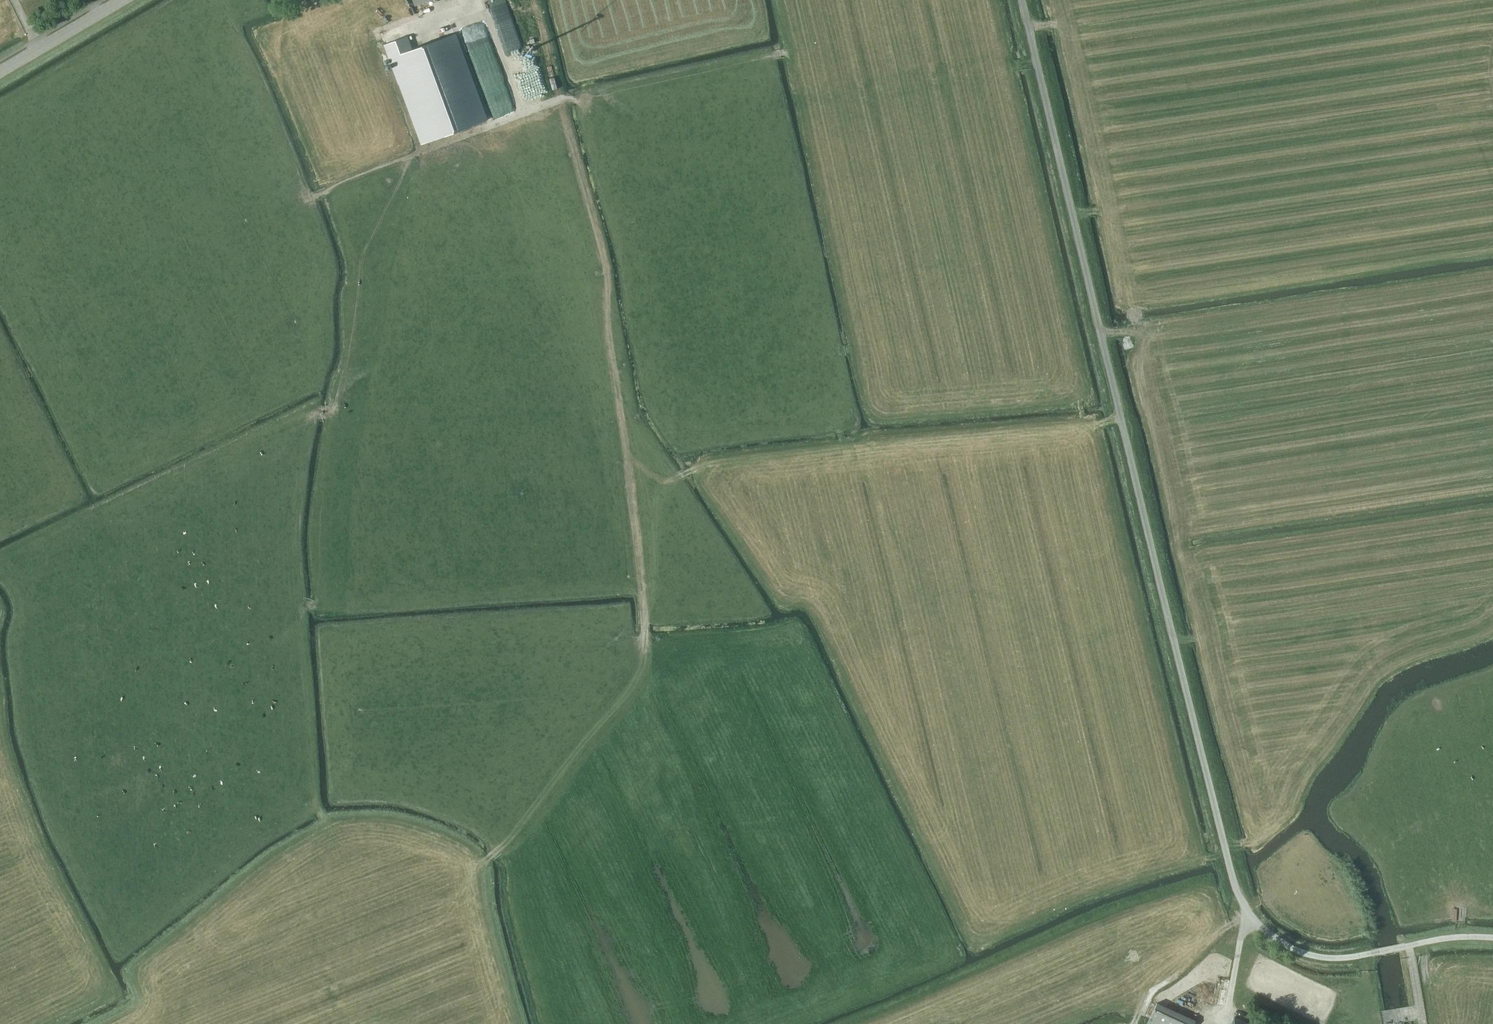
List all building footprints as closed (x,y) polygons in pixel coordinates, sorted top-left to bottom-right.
[(412,50),(407,36),(384,45),(398,81),(399,81),(423,143),(486,120),(454,34),(412,50)] [(508,67),(518,95),(537,89),(527,60),(508,67)] [(1195,1021),(1156,1004),(1147,1023),(1194,1023),(1195,1021)]
